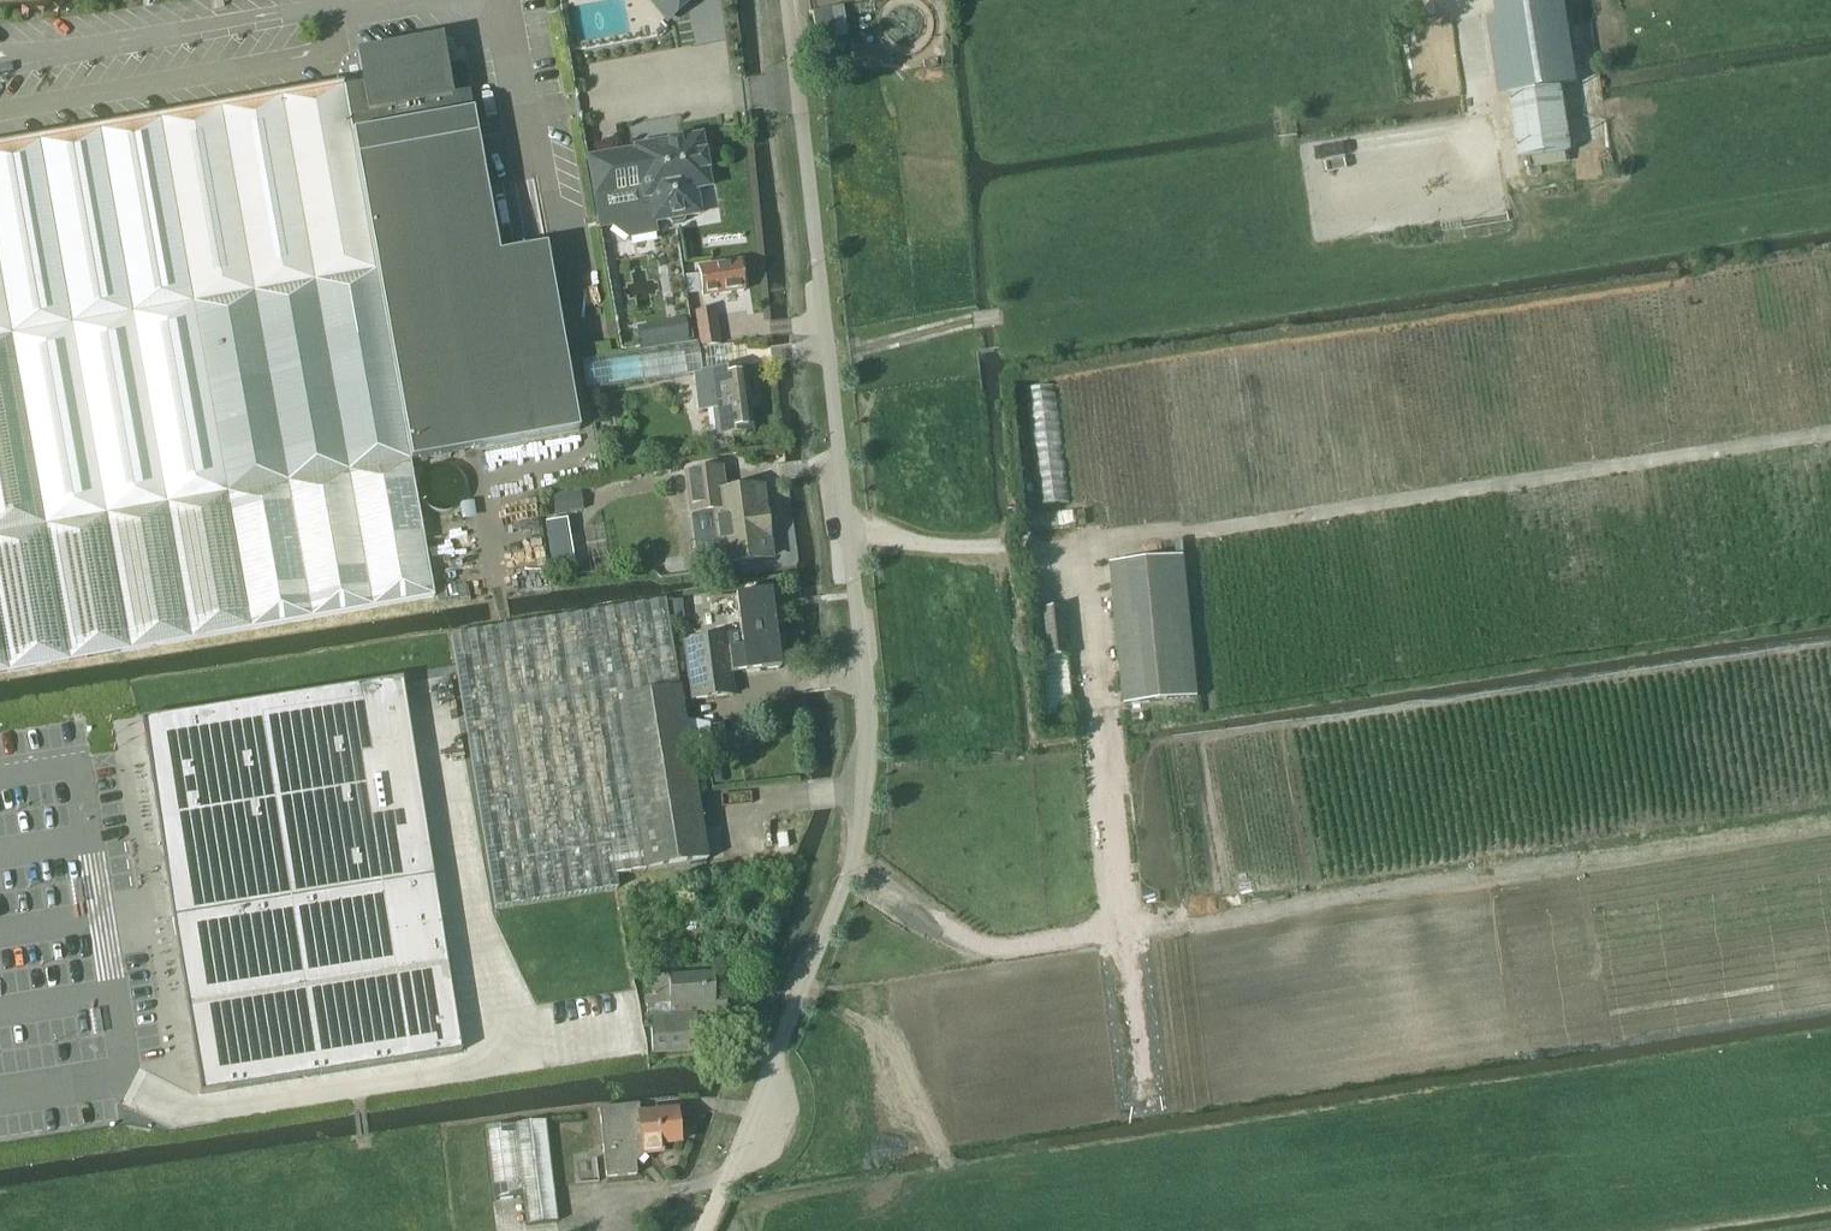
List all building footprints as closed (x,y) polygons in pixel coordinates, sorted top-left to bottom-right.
[(653,1),(669,19),(692,0),(651,0),(653,1)] [(1509,94),(1576,83),(1563,0),(1494,0),(1509,94)] [(817,40),(847,36),(843,6),(812,11),(817,40)] [(436,596),(412,461),(581,431),(548,247),(500,255),(481,149),(466,64),(442,69),(437,45),(365,58),(369,82),(344,86),(344,87),(223,108),(161,119),(0,148),(0,674),(436,596)] [(1563,88),(1510,96),(1518,150),(1519,158),(1572,151),(1571,144),(1563,88)] [(636,147),(587,157),(594,198),(600,229),(614,226),(629,238),(657,233),(655,222),(670,220),(674,224),(685,222),(687,217),(702,214),(698,189),(712,187),(705,147),(703,135),(685,139),(636,147)] [(740,261),(700,267),(705,297),(745,291),(740,261)] [(688,339),(685,319),(673,321),(676,341),(688,339)] [(720,343),(718,331),(700,334),(702,346),(720,343)] [(702,370),(699,348),(698,342),(581,360),(588,391),(693,375),(699,412),(714,411),(716,438),(754,433),(745,366),(702,370)] [(723,467),(684,472),(689,515),(714,513),(716,534),(728,532),(731,561),(771,557),(761,483),(725,487),(723,467)] [(557,513),(584,510),(582,491),(555,495),(557,513)] [(568,519),(547,523),(554,567),(575,564),(568,519)] [(1125,706),(1200,698),(1185,557),(1111,564),(1125,706)] [(727,637),(684,643),(691,700),(735,695),(732,673),(747,671),(781,666),(771,591),(736,595),(744,647),(729,649),(727,637)] [(1052,658),(1070,656),(1065,608),(1047,609),(1052,658)] [(401,676),(142,718),(175,917),(434,874),(401,676)] [(434,874),(175,917),(203,1093),(463,1050),(434,874)] [(646,996),(646,1006),(648,1006),(648,1017),(651,1017),(653,1053),(698,1052),(696,1015),(726,1014),(725,994),(714,995),(713,974),(651,977),(654,996),(646,996)] [(641,1116),(640,1106),(601,1110),(608,1178),(638,1175),(637,1162),(638,1162),(645,1154),(645,1153),(663,1151),(662,1144),(681,1142),(678,1112),(641,1116)] [(547,1123),(484,1130),(492,1201),(523,1197),(527,1226),(559,1222),(547,1123)]
